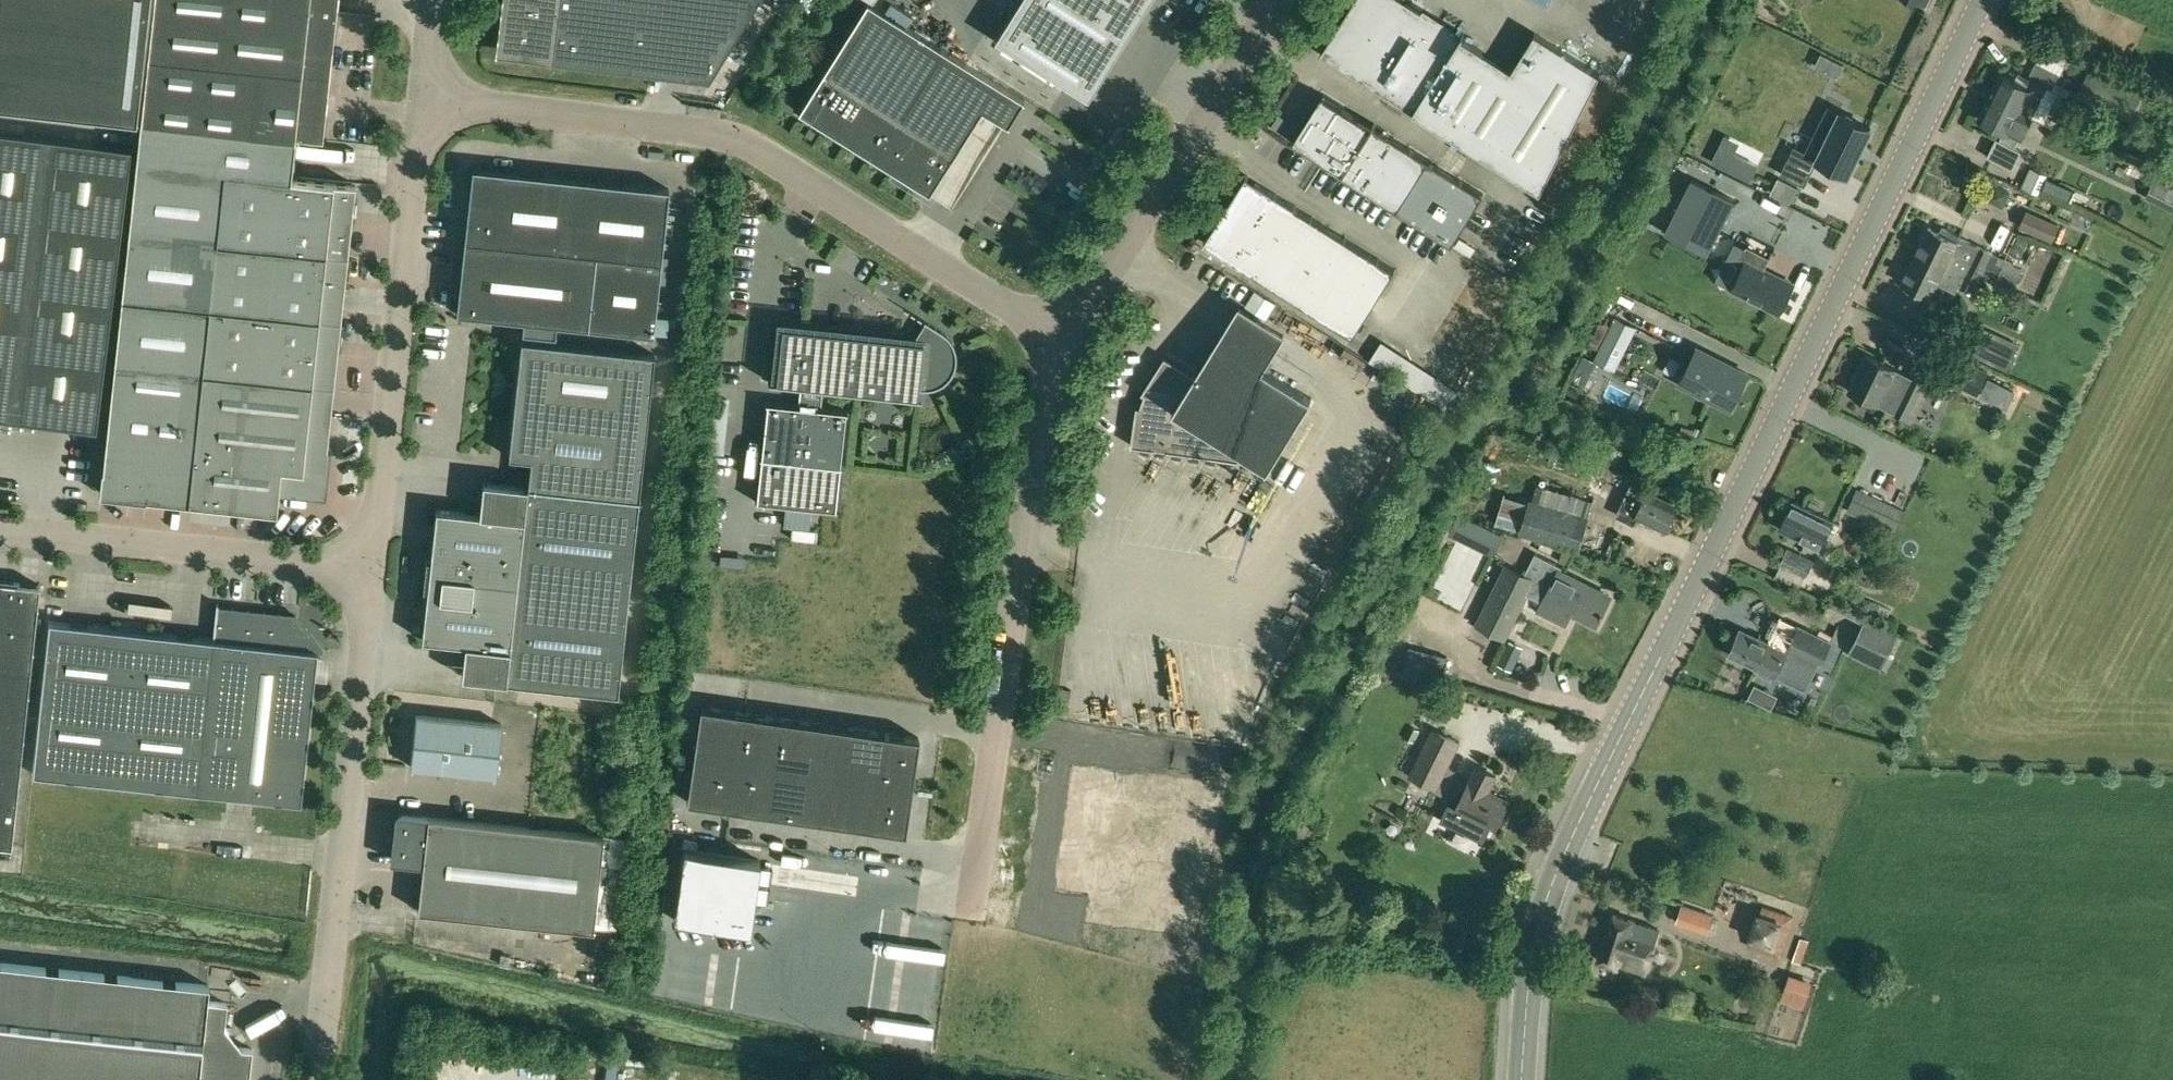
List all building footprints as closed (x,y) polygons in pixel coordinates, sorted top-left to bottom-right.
[(139,118),(152,0),(0,0),(0,103),(139,118)] [(187,502),(202,370),(223,170),(289,177),(294,134),(321,137),(336,0),(155,0),(139,118),(102,470),(100,493),(187,502)] [(518,55),(707,78),(755,0),(500,0),(497,27),(497,35),(500,42),(505,48),(511,53),(518,55)] [(917,186),(917,185),(926,191),(932,181),(933,182),(942,166),(944,167),(944,166),(943,165),(980,107),(1006,124),(1007,122),(1006,122),(1020,99),(1022,99),(1022,98),(866,0),(865,0),(797,108),(793,106),(792,108),(917,186)] [(1088,99),(1151,0),(1019,0),(994,40),(1088,99)] [(1401,0),(1354,0),(1321,54),(1540,192),(1599,73),(1534,32),(1511,69),(1461,38),(1464,33),(1462,32),(1457,40),(1442,31),(1445,27),(1434,20),(1432,24),(1421,18),(1424,14),(1423,13),(1422,14),(1401,0)] [(1630,21),(1638,26),(1649,4),(1641,0),(1640,0),(1630,21)] [(1989,96),(2031,116),(2034,109),(2046,85),(2052,88),(2051,90),(2065,97),(2069,89),(2055,82),(2059,72),(2036,61),(2028,77),(2020,73),(2016,82),(2000,74),(1989,96)] [(2078,94),(2129,118),(2139,97),(2088,73),(2078,94)] [(1343,174),(1398,209),(1452,243),(1483,195),(1374,126),(1375,124),(1374,123),(1373,125),(1323,94),(1292,142),(1342,174),(1340,176),(1342,177),(1343,174)] [(1989,96),(1978,117),(2005,131),(2001,139),(1998,138),(1989,157),(2007,166),(2016,147),(2013,145),(2017,136),(2020,138),(2031,116),(1989,96)] [(2048,116),(2034,109),(2031,116),(2054,127),(2058,120),(2048,116)] [(1796,147),(1783,174),(1804,185),(1817,160),(1848,175),(1871,128),(1840,113),(1826,141),(1814,135),(1806,152),(1796,147)] [(1287,119),(1279,114),(1272,125),(1280,130),(1287,119)] [(96,429),(130,147),(0,131),(0,417),(96,429)] [(1758,165),(1734,153),(1720,146),(1712,161),(1750,180),(1758,165)] [(472,167),(464,239),(661,260),(669,188),(472,167)] [(202,370),(187,502),(276,511),(278,489),(321,494),(354,184),(289,177),(223,170),(202,370)] [(2072,198),(2076,189),(2048,177),(2044,187),(2072,198)] [(1692,178),(1665,232),(1708,254),(1736,199),(1692,178)] [(1790,201),(1797,187),(1779,178),(1772,192),(1790,201)] [(1223,220),(1204,242),(1353,336),(1395,269),(1255,181),(1236,204),(1241,207),(1235,215),(1233,214),(1227,222),(1223,220)] [(1988,197),(2003,204),(2010,191),(1995,184),(1988,197)] [(2169,188),(2163,199),(2172,204),(2172,189),(2169,188)] [(2059,225),(2027,210),(2020,226),(2052,241),(2059,225)] [(1928,227),(1921,241),(1937,249),(1935,254),(1948,260),(1951,254),(1961,259),(1961,261),(1984,272),(1986,266),(1993,253),(1959,237),(1960,235),(1942,227),(1939,232),(1928,227)] [(464,239),(456,313),(653,334),(661,260),(464,239)] [(1921,241),(1902,282),(1930,296),(1937,282),(1947,287),(1949,282),(1958,286),(1960,282),(1975,289),(1979,281),(1984,272),(1961,261),(1961,259),(1951,254),(1948,260),(1935,254),(1937,249),(1921,241)] [(1747,246),(1741,259),(1747,262),(1733,290),(1780,313),(1794,284),(1765,269),(1771,257),(1747,246)] [(2000,272),(2002,268),(2006,259),(1993,253),(1986,266),(2000,272)] [(1984,272),(1979,281),(1993,287),(1997,279),(2000,272),(1986,266),(1984,272)] [(2020,277),(2002,268),(2000,272),(1997,279),(2014,288),(2020,277)] [(1505,292),(1509,281),(1487,272),(1482,283),(1505,292)] [(1255,289),(1248,302),(1268,315),(1276,302),(1255,289)] [(1617,317),(1595,361),(1614,370),(1636,327),(1617,317)] [(775,380),(768,379),(768,381),(800,384),(798,406),(766,402),(760,458),(841,466),(847,411),(820,408),(823,387),(920,397),(920,396),(917,395),(917,388),(927,389),(933,388),(939,385),(946,380),(951,374),(954,368),(956,360),(956,353),(955,348),(952,342),(948,337),(944,333),(940,330),(928,322),(924,320),(923,321),(924,322),(913,339),(774,324),(774,325),(781,326),(775,380)] [(1451,345),(1475,354),(1485,330),(1461,320),(1451,345)] [(2008,370),(2021,344),(1983,326),(1971,353),(2008,370)] [(1377,334),(1364,354),(1441,403),(1454,383),(1377,334)] [(529,465),(642,477),(655,354),(521,339),(508,457),(530,459),(529,465)] [(1142,393),(1145,394),(1141,407),(1137,406),(1132,446),(1239,461),(1245,452),(1268,467),(1312,398),(1218,339),(1195,375),(1165,356),(1142,393)] [(1680,383),(1731,409),(1748,374),(1697,348),(1680,383)] [(1935,373),(1977,393),(1987,372),(1946,352),(1935,373)] [(1912,378),(1895,369),(1895,368),(1867,354),(1849,390),(1878,405),(1878,404),(1907,419),(1928,376),(1916,370),(1912,378)] [(1598,377),(1586,372),(1581,384),(1593,389),(1598,377)] [(1990,376),(1981,394),(2006,406),(2014,388),(1990,376)] [(1430,399),(1424,409),(1446,422),(1452,413),(1430,399)] [(1577,469),(1579,462),(1580,457),(1571,454),(1569,459),(1567,466),(1577,469)] [(423,633),(422,639),(465,644),(462,676),(505,681),(618,694),(633,560),(640,499),(642,477),(529,465),(527,486),(483,481),(479,514),(437,509),(431,560),(424,625),(423,633)] [(1633,483),(1618,515),(1634,522),(1637,516),(1666,530),(1678,506),(1633,483)] [(1847,511),(1896,534),(1906,511),(1858,488),(1847,511)] [(1493,512),(1510,518),(1517,498),(1500,492),(1493,512)] [(1519,534),(1579,551),(1590,516),(1588,516),(1532,500),(1529,499),(1519,534)] [(1793,500),(1778,529),(1820,549),(1834,520),(1793,500)] [(809,528),(811,511),(785,508),(783,525),(809,528)] [(1494,532),(1471,520),(1464,534),(1487,545),(1494,532)] [(1775,576),(1825,598),(1833,582),(1808,572),(1815,560),(1788,548),(1775,576)] [(1534,560),(1525,577),(1508,569),(1480,625),(1506,638),(1529,593),(1545,601),(1541,611),(1565,624),(1572,611),(1597,624),(1610,597),(1561,573),(1563,568),(1546,560),(1536,555),(1534,560)] [(25,716),(38,588),(0,584),(0,713),(25,716)] [(35,775),(197,792),(241,796),(302,803),(318,652),(311,651),(313,639),(294,617),(217,609),(213,641),(51,624),(35,775)] [(1896,635),(1865,619),(1853,643),(1884,658),(1896,635)] [(1775,675),(1776,674),(1806,688),(1819,660),(1821,661),(1831,641),(1799,625),(1787,650),(1759,636),(1758,638),(1742,630),(1737,640),(1734,641),(1730,649),(1731,652),(1730,654),(1761,669),(1762,673),(1770,676),(1773,675),(1775,675)] [(1435,653),(1428,678),(1441,682),(1448,657),(1435,653)] [(700,706),(687,801),(905,832),(918,737),(700,706)] [(0,713),(0,846),(11,847),(25,716),(0,713)] [(419,716),(413,768),(499,776),(504,725),(419,716)] [(1414,741),(1419,730),(1410,726),(1405,737),(1414,741)] [(1409,776),(1438,790),(1461,742),(1432,727),(1409,776)] [(1478,766),(1457,809),(1496,828),(1509,800),(1489,790),(1497,775),(1478,766)] [(401,864),(427,866),(422,912),(598,930),(598,926),(607,836),(406,816),(402,850),(405,850),(404,857),(402,856),(401,864)] [(607,836),(598,926),(615,928),(624,838),(607,836)] [(684,848),(673,919),(750,930),(760,860),(684,848)] [(1676,923),(1709,933),(1715,915),(1683,904),(1676,923)] [(1780,955),(1793,916),(1763,906),(1750,945),(1780,955)] [(1659,931),(1635,922),(1613,915),(1598,959),(1618,966),(1619,963),(1645,973),(1659,931)] [(252,1048),(241,1047),(224,1026),(227,1003),(208,1000),(209,985),(0,963),(0,1079),(249,1079),(252,1048)] [(1811,989),(1788,981),(1782,1001),(1804,1008),(1811,989)]
